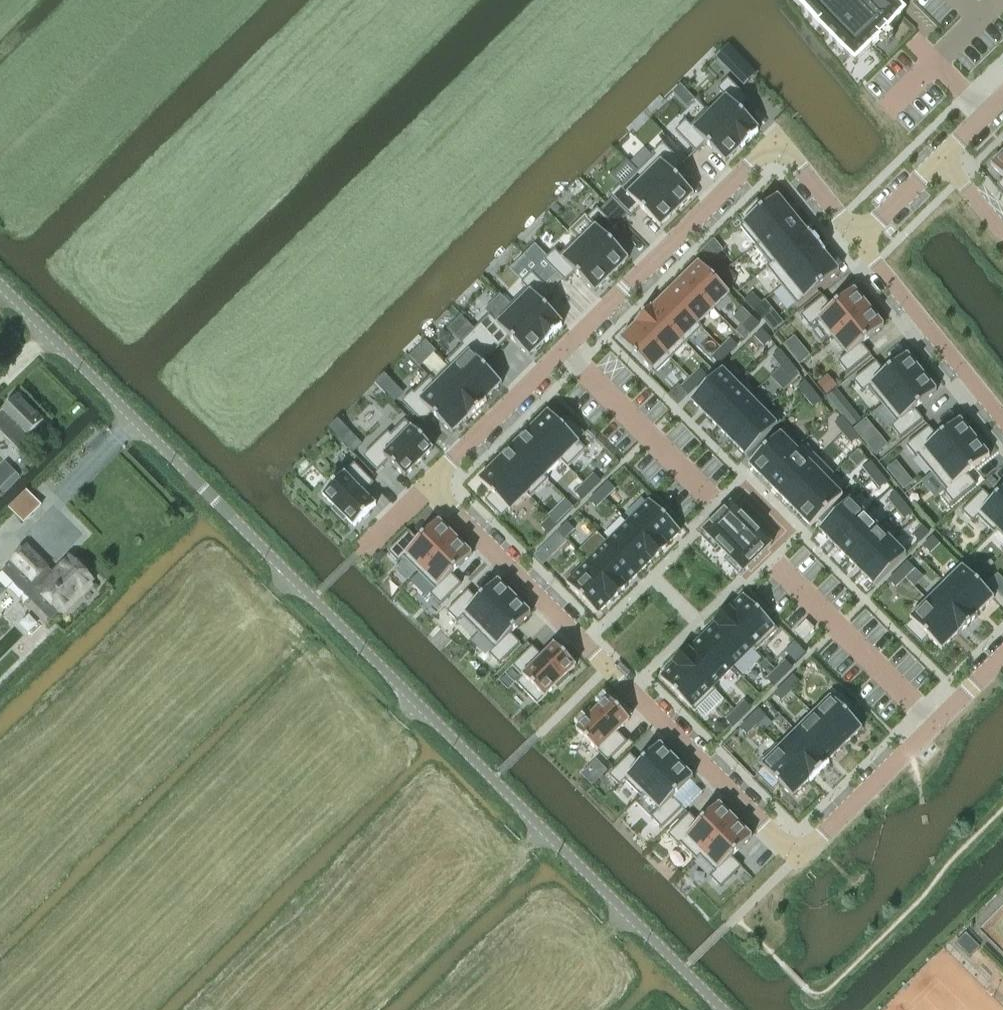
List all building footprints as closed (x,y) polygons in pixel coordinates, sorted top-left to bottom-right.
[(855,63),(903,16),(887,0),(792,0),(855,63)] [(742,60),(731,71),(745,85),(756,74),(742,60)] [(711,113),(710,114),(742,146),(741,147),(742,148),(758,133),(757,131),(758,130),(758,131),(759,130),(739,110),(748,100),(728,79),(717,89),(726,98),(711,113)] [(685,121),(675,131),(696,152),(705,143),(725,163),(726,162),(741,147),(742,146),(710,114),(711,113),(707,110),(691,126),(685,121)] [(654,156),(638,172),(677,211),(692,195),(693,195),(694,194),(674,174),(683,165),(662,144),(652,154),(654,156)] [(991,166),(1002,178),(1002,154),(992,165),(991,165),(991,166)] [(612,198),(606,205),(622,221),(628,215),(630,217),(640,208),(660,228),(661,227),(677,211),(638,172),(626,160),(611,176),(620,186),(610,196),(612,198)] [(745,222),(740,227),(755,246),(793,216),(778,197),(777,196),(763,208),(757,200),(740,217),(745,222)] [(584,216),(568,232),(576,240),(577,239),(580,242),(579,243),(611,276),(627,260),(628,259),(608,239),(618,229),(616,227),(622,221),(606,205),(599,211),(597,209),(587,219),(584,216)] [(793,216),(755,246),(770,264),(770,265),(808,234),(807,233),(793,216)] [(770,264),(766,267),(782,286),(823,253),(824,254),(825,253),(809,232),(807,233),(808,234),(770,265),(770,264)] [(544,261),(538,267),(557,286),(563,279),(565,282),(575,272),(595,293),(596,292),(595,291),(611,276),(579,243),(580,242),(577,239),(576,240),(560,256),(555,251),(547,258),(544,261)] [(823,253),(782,286),(797,306),(839,272),(838,271),(824,254),(823,253)] [(718,260),(711,267),(720,276),(727,269),(718,260)] [(698,264),(683,279),(714,310),(730,295),(698,263),(698,264)] [(526,289),(510,305),(546,340),(545,341),(546,342),(562,327),(561,326),(562,324),(562,325),(563,324),(543,304),(552,294),(550,292),(557,286),(538,267),(532,273),(522,283),(521,284),(526,289)] [(727,269),(720,276),(729,286),(736,279),(727,269)] [(683,279),(667,294),(698,325),(699,325),(714,310),(683,279)] [(823,297),(800,316),(809,327),(819,320),(833,337),(868,309),(854,291),(854,290),(832,308),(823,297)] [(653,309),(652,309),(686,344),(702,328),(699,325),(698,325),(667,294),(653,309)] [(752,294),(745,301),(754,310),(761,303),(752,294)] [(761,303),(754,310),(763,320),(770,313),(761,303)] [(489,315),(479,325),(500,346),(509,337),(529,357),(530,356),(545,341),(546,340),(510,305),(494,320),(489,315)] [(651,308),(635,324),(636,325),(637,325),(671,359),(686,344),(652,309),(653,309),(651,308)] [(868,309),(833,337),(847,355),(838,362),(847,374),(870,355),(862,345),(884,327),(883,326),(868,309)] [(752,317),(743,327),(750,334),(759,324),(752,317)] [(500,346),(479,325),(471,334),(491,355),(500,346)] [(621,339),(620,340),(655,375),(671,359),(637,325),(636,325),(622,340),(621,339)] [(762,330),(754,337),(764,347),(771,340),(762,330)] [(447,361),(445,362),(449,366),(449,365),(485,401),(485,400),(501,385),(502,384),(482,364),(491,355),(471,334),(461,343),(460,344),(462,346),(447,361)] [(730,339),(721,348),(728,355),(737,346),(730,339)] [(721,348),(711,358),(718,365),(728,355),(721,348)] [(810,356),(805,349),(794,358),(799,365),(810,356)] [(780,351),(772,357),(780,367),(788,361),(780,351)] [(876,362),(853,381),(862,393),(868,388),(882,405),(921,374),(907,356),(906,355),(884,373),(876,362)] [(788,361),(780,367),(789,378),(796,371),(788,361)] [(434,380),(433,381),(469,417),(468,418),(469,419),(487,401),(485,400),(485,401),(449,365),(449,366),(434,380)] [(700,369),(690,379),(697,386),(707,376),(700,369)] [(722,370),(690,401),(691,402),(692,402),(705,415),(736,384),(722,370)] [(921,374),(882,405),(896,423),(891,427),(900,439),(923,420),(914,410),(936,392),(936,391),(935,391),(921,374)] [(383,375),(374,384),(393,402),(402,393),(383,375)] [(828,376),(817,385),(826,396),(837,387),(828,376)] [(412,392),(402,402),(423,423),(432,414),(452,434),(453,433),(468,418),(469,417),(433,381),(434,380),(431,377),(429,379),(414,394),(412,392)] [(690,379),(681,388),(688,395),(697,386),(690,379)] [(805,382),(797,388),(805,398),(813,392),(805,382)] [(736,384),(705,415),(718,429),(750,398),(749,397),(736,384)] [(827,398),(837,410),(846,402),(837,390),(827,398)] [(813,392),(805,398),(814,408),(822,402),(813,392)] [(750,398),(718,429),(732,442),(766,408),(752,394),(749,397),(750,398)] [(43,421),(18,396),(3,410),(0,413),(0,431),(24,453),(36,441),(30,435),(43,421)] [(766,408),(732,442),(745,456),(746,457),(781,423),(766,408)] [(548,412),(530,429),(561,461),(568,468),(586,450),(578,442),(585,435),(568,418),(561,425),(548,412)] [(842,418),(834,424),(843,434),(850,428),(842,418)] [(338,419),(329,428),(353,453),(363,443),(338,419)] [(929,428),(906,446),(915,458),(917,456),(931,473),(974,439),(960,421),(959,420),(937,438),(929,428)] [(388,433),(363,457),(377,471),(388,460),(405,477),(433,449),(405,421),(390,435),(388,433)] [(850,428),(843,434),(851,444),(859,438),(850,428)] [(530,429),(513,446),(544,478),(545,477),(561,461),(530,429)] [(783,430),(749,465),(750,466),(765,481),(799,446),(783,430)] [(888,446),(878,433),(865,444),(875,456),(888,446)] [(974,439),(931,473),(946,491),(944,493),(953,504),(976,485),(967,475),(989,457),(989,456),(988,456),(974,439)] [(799,446),(765,481),(780,496),(818,458),(802,442),(799,446)] [(513,446),(496,463),(527,495),(530,499),(549,480),(545,477),(544,478),(513,446)] [(818,458),(780,496),(795,512),(826,481),(827,481),(834,474),(818,458)] [(870,462),(863,469),(871,479),(879,473),(870,462)] [(496,463),(478,481),(492,494),(485,501),(501,517),(508,511),(510,512),(527,495),(496,463)] [(344,474),(323,495),(334,507),(332,509),(343,521),(346,518),(355,527),(376,506),(364,493),(374,483),(355,464),(345,474),(344,474)] [(871,479),(879,489),(887,483),(879,473),(871,479)] [(594,474),(584,484),(591,491),(600,481),(594,474)] [(913,483),(907,475),(897,483),(904,490),(913,483)] [(826,481),(795,512),(810,527),(811,528),(843,496),(842,495),(841,496),(827,481),(826,481)] [(608,482),(599,492),(606,499),(615,489),(608,482)] [(583,484),(575,493),(582,500),(590,491),(591,491),(584,484),(583,484)] [(962,512),(972,522),(977,517),(994,534),(997,531),(996,530),(1002,523),(1002,490),(992,501),(983,491),(962,512)] [(10,509),(24,523),(41,506),(27,492),(10,509)] [(599,492),(589,501),(596,508),(606,499),(599,492)] [(895,493),(888,499),(896,510),(897,509),(904,503),(895,493)] [(574,508),(565,499),(559,505),(568,514),(574,508)] [(850,499),(819,531),(820,532),(820,531),(833,545),(864,514),(851,500),(850,499)] [(650,501),(628,522),(661,554),(668,547),(667,545),(680,532),(650,501)] [(897,509),(896,510),(904,520),(912,514),(904,503),(897,509)] [(731,504),(699,536),(701,537),(715,552),(719,548),(727,557),(724,560),(739,575),(740,576),(771,545),(731,504)] [(864,514),(833,545),(847,558),(878,527),(864,514)] [(550,517),(541,527),(548,534),(557,524),(550,517)] [(409,532),(388,553),(398,563),(404,558),(419,573),(455,538),(439,522),(438,521),(418,541),(409,532)] [(628,522),(608,542),(639,573),(652,560),(653,561),(661,554),(628,522)] [(567,523),(558,532),(565,539),(574,530),(567,523)] [(921,526),(912,535),(919,542),(929,533),(922,526),(921,526)] [(878,527),(847,558),(860,572),(891,541),(878,527)] [(558,532),(533,557),(542,565),(566,541),(565,539),(558,532)] [(597,534),(579,552),(588,561),(588,562),(620,595),(627,587),(626,586),(639,573),(608,542),(607,543),(597,534)] [(933,537),(923,547),(930,554),(940,544),(933,537)] [(455,538),(419,573),(435,590),(430,595),(440,605),(461,584),(452,575),(472,555),(471,554),(455,538)] [(891,541),(860,572),(874,585),(873,586),(874,587),(906,555),(905,554),(905,555),(891,541)] [(13,561),(2,572),(51,621),(60,613),(63,609),(66,611),(79,598),(77,596),(93,580),(70,558),(53,575),(27,547),(13,561)] [(972,567),(971,567),(981,577),(988,570),(978,560),(972,567)] [(588,562),(566,583),(597,614),(611,600),(612,602),(620,595),(588,562)] [(908,562),(898,572),(905,579),(915,569),(908,562)] [(962,568),(945,585),(976,616),(976,615),(993,599),(994,598),(962,567),(961,568),(962,568)] [(898,572),(889,581),(896,588),(905,579),(898,572)] [(468,591),(447,612),(457,622),(463,617),(478,633),(514,598),(498,582),(498,581),(477,601),(468,591)] [(945,585),(928,602),(959,633),(958,633),(959,635),(978,616),(976,615),(976,616),(945,585)] [(728,608),(721,615),(753,648),(752,648),(756,652),(778,630),(744,595),(730,609),(728,608)] [(514,598),(478,633),(494,649),(489,654),(499,664),(520,644),(511,634),(531,614),(530,613),(530,614),(514,598)] [(912,621),(905,627),(921,644),(928,637),(941,651),(942,650),(942,649),(958,633),(959,633),(928,602),(911,618),(910,619),(912,621)] [(715,624),(702,637),(733,668),(752,648),(753,648),(721,615),(714,622),(715,624)] [(806,621),(795,632),(804,640),(814,629),(806,621)] [(688,648),(680,656),(712,688),(713,687),(733,668),(702,637),(689,650),(688,648)] [(532,647),(513,666),(523,676),(516,683),(537,705),(556,686),(558,689),(570,677),(567,675),(576,666),(555,644),(542,657),(532,647)] [(674,664),(660,678),(694,712),(716,691),(713,687),(712,688),(680,656),(673,663),(674,664)] [(785,661),(776,670),(783,677),(792,668),(785,661)] [(776,670),(766,680),(773,686),(773,687),(783,677),(776,670)] [(793,676),(784,685),(791,692),(800,683),(793,676)] [(784,685),(774,694),(781,701),(791,692),(784,685)] [(830,698),(813,715),(844,746),(861,730),(862,729),(849,716),(856,709),(840,692),(833,699),(831,697),(830,698)] [(588,719),(576,730),(597,752),(598,752),(608,762),(627,742),(617,733),(629,720),(608,699),(599,707),(597,705),(586,716),(588,719)] [(744,701),(735,711),(742,718),(751,708),(744,701)] [(759,710),(750,719),(757,726),(766,717),(759,710)] [(735,711),(725,720),(732,727),(742,718),(735,711)] [(813,715),(796,732),(827,763),(828,762),(844,746),(813,715)] [(750,719),(740,728),(747,735),(757,726),(750,719)] [(780,748),(779,749),(810,780),(809,781),(811,782),(829,764),(828,762),(827,763),(796,732),(780,748)] [(630,755),(609,776),(619,786),(624,781),(641,798),(644,794),(644,793),(676,761),(660,745),(659,744),(639,764),(630,755)] [(763,768),(756,775),(773,791),(779,785),(793,798),(793,797),(809,781),(810,780),(779,749),(780,748),(777,745),(758,763),(763,768)] [(596,761),(581,775),(592,786),(607,771),(596,761)] [(676,761),(644,793),(644,794),(659,809),(651,818),(661,828),(682,807),(673,798),(693,778),(692,777),(676,761)] [(689,814),(668,835),(678,845),(680,844),(697,860),(700,857),(699,856),(735,821),(719,805),(718,804),(698,824),(689,814)] [(735,821),(699,856),(700,857),(715,872),(710,877),(720,888),(741,867),(732,858),(752,837),(751,837),(735,821)] [(979,948),(964,934),(954,944),(969,958),(979,948)]
